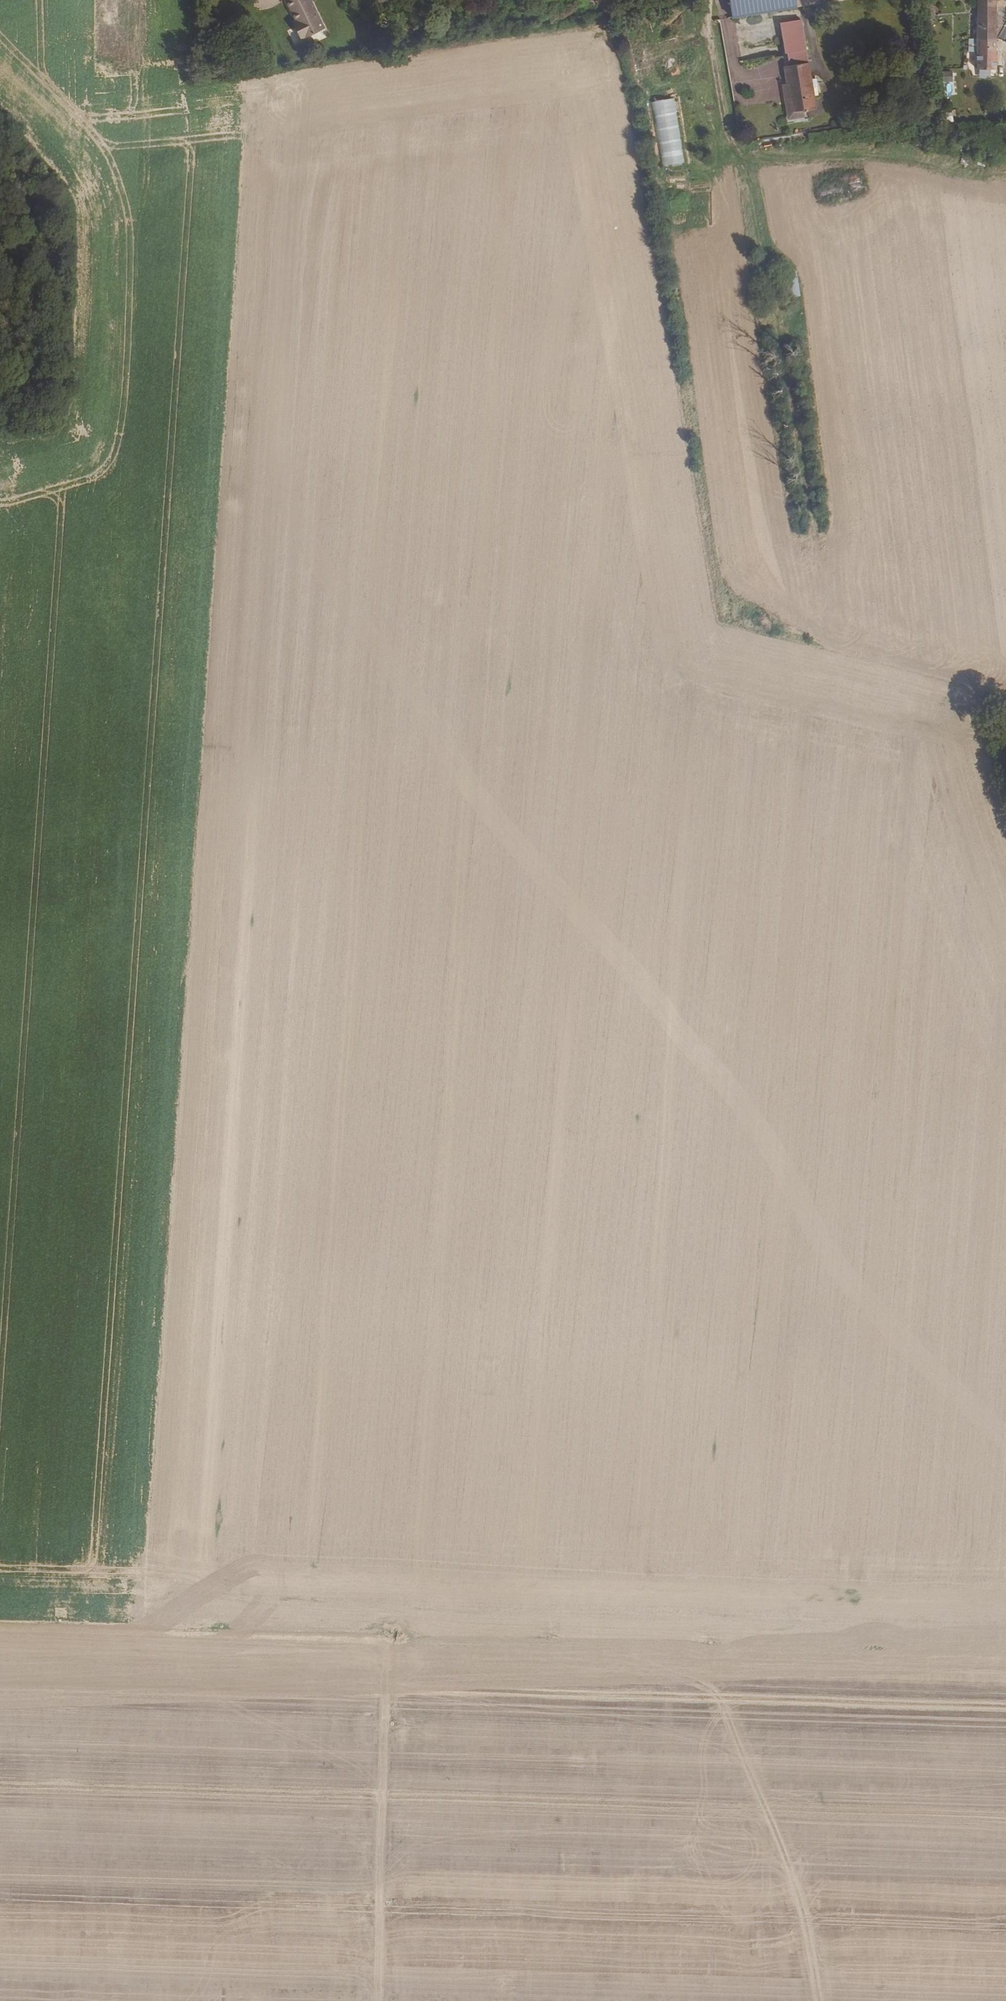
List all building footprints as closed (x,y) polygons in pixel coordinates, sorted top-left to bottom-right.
[(324,29),(311,0),(285,0),(298,25),(295,27),(301,40),(324,29)] [(731,20),(795,13),(864,5),(864,0),(729,0),(731,20)] [(994,39),(995,7),(1005,6),(1005,0),(978,0),(976,38),(994,39)] [(787,119),(810,116),(800,26),(778,28),(781,60),(784,60),(786,72),(781,72),(785,108),(786,108),(787,119)] [(975,68),(992,69),(994,43),(994,39),(976,38),(976,49),(975,68)] [(952,70),(942,70),(942,81),(953,81),(952,70)] [(662,166),(684,162),(673,98),(650,102),(662,166)]
